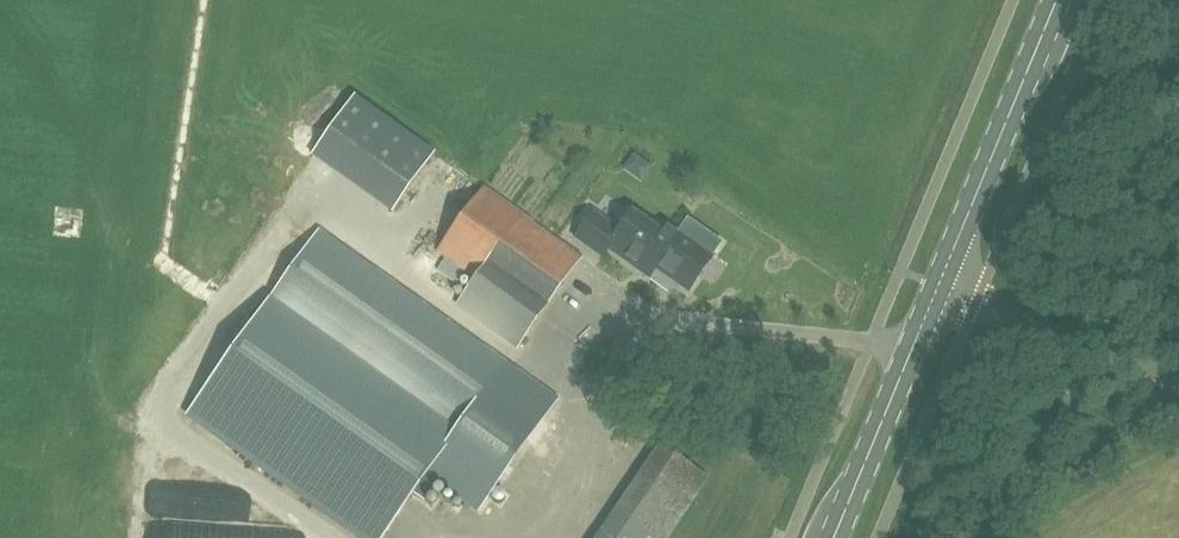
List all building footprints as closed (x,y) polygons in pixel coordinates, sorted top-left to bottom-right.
[(517,348),(581,259),(484,190),(439,252),(477,278),(457,305),(517,348)] [(632,213),(620,229),(593,210),(572,240),(602,260),(610,249),(649,277),(655,267),(672,241),(632,213)] [(386,531),(442,453),(497,493),(531,444),(476,405),(505,364),(319,230),(189,413),(363,537),(381,537),(386,531)] [(672,241),(655,267),(688,291),(712,257),(678,233),(672,241)] [(705,480),(658,448),(596,537),(665,537),(705,480)]
